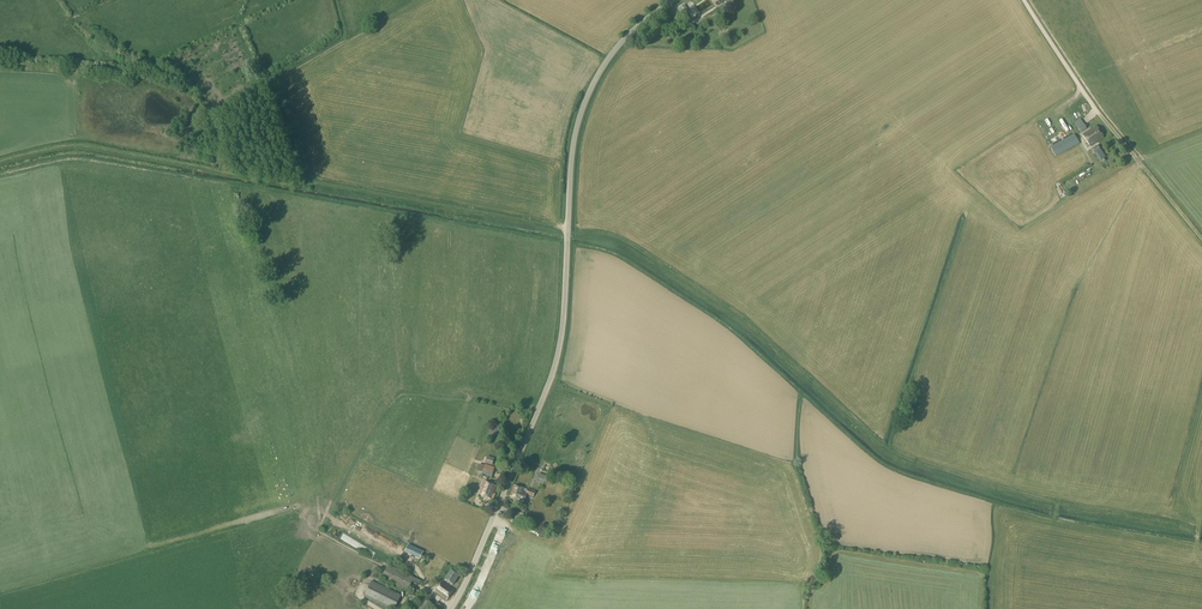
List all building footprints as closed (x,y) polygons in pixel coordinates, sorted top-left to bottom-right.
[(698,6),(703,13),(715,5),(711,0),(707,0),(698,6)] [(1075,123),(1078,128),(1084,124),(1080,119),(1075,123)] [(1084,124),(1078,128),(1081,133),(1087,129),(1084,124)] [(1083,136),(1090,147),(1104,138),(1097,127),(1083,136)] [(1051,147),(1056,157),(1079,143),(1074,134),(1051,147)] [(1092,149),(1095,154),(1100,151),(1097,146),(1092,149)] [(1129,163),(1134,159),(1131,154),(1126,158),(1129,163)] [(493,424),(489,434),(498,438),(502,428),(493,424)] [(487,456),(485,462),(492,465),(494,458),(487,456)] [(484,464),(482,472),(482,474),(492,477),(495,467),(484,464)] [(479,494),(490,499),(491,498),(495,500),(497,495),(493,494),(496,486),(484,481),(479,494)] [(514,485),(510,496),(524,501),(527,494),(525,494),(527,490),(525,489),(514,485)] [(527,490),(525,494),(527,494),(533,497),(535,491),(527,488),(527,490)] [(551,504),(550,496),(543,496),(543,504),(551,504)] [(515,518),(521,521),(523,515),(517,512),(515,518)] [(372,530),(369,536),(384,544),(389,535),(385,533),(384,535),(372,528),(372,530)] [(502,546),(508,532),(502,530),(496,544),(502,546)] [(352,546),(372,554),(373,551),(361,546),(362,544),(354,541),(352,546)] [(445,580),(453,585),(459,576),(451,571),(445,580)] [(390,608),(395,608),(401,596),(372,581),(365,597),(390,608)] [(434,591),(446,601),(454,590),(442,581),(434,591)] [(419,608),(429,608),(431,604),(424,600),(419,608)]
